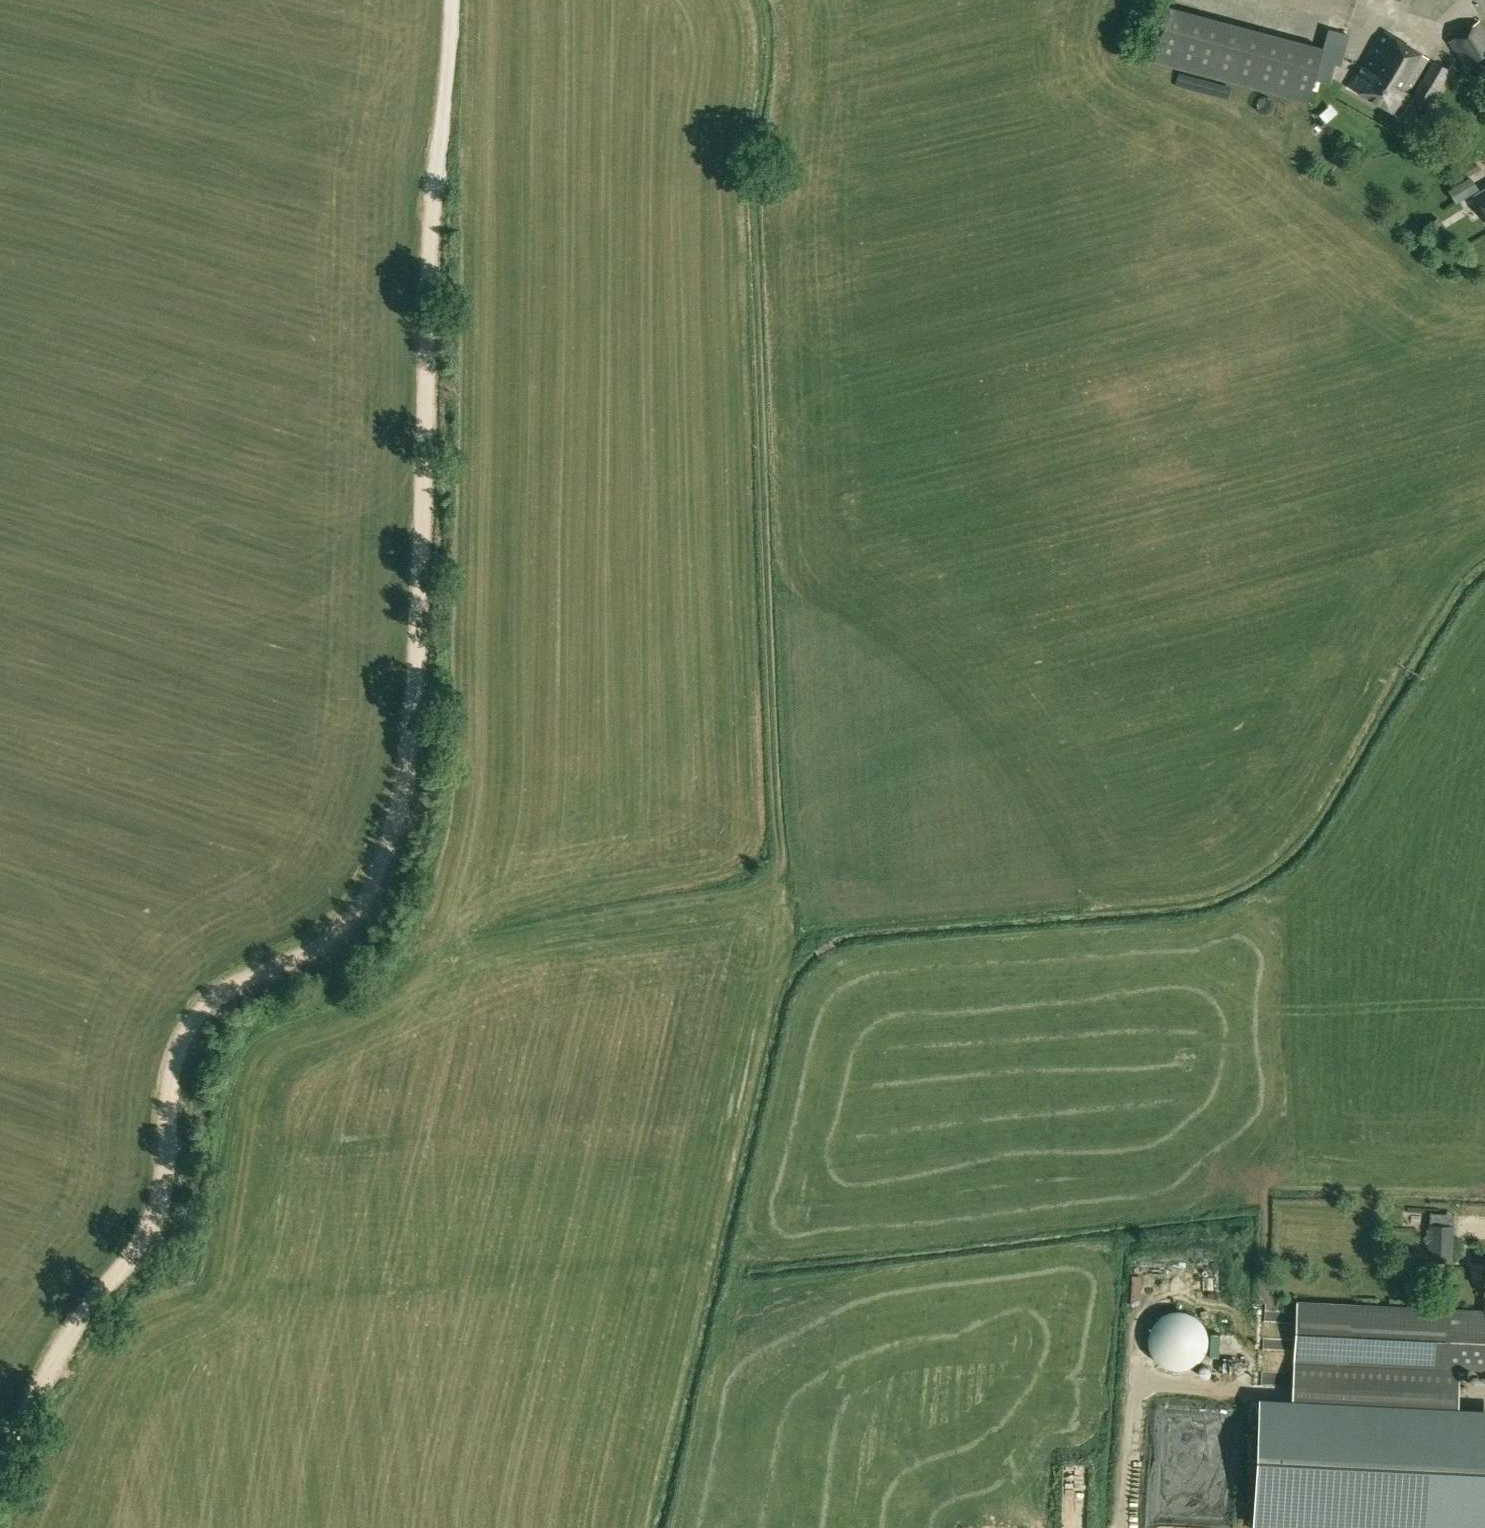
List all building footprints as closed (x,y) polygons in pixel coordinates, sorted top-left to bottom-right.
[(1154,61),(1181,68),(1309,102),(1323,48),(1168,7),(1154,61)] [(1479,22),(1449,42),(1467,71),(1484,58),(1484,31),(1479,22)] [(1365,67),(1363,65),(1350,88),(1398,116),(1411,94),(1408,92),(1429,57),(1386,32),(1365,67)] [(1339,33),(1330,59),(1344,64),(1353,38),(1339,33)] [(1411,96),(1430,108),(1451,70),(1432,60),(1411,96)] [(1464,181),(1449,189),(1458,203),(1472,195),(1464,181)] [(1477,197),(1484,211),(1484,192),(1477,197)] [(1454,1215),(1430,1214),(1428,1261),(1452,1262),(1454,1215)] [(1484,1293),(1484,1312),(1295,1303),(1291,1401),(1458,1409),(1460,1368),(1484,1369),(1484,1293)] [(1258,1415),(1252,1527),(1484,1527),(1484,1426),(1258,1415)]
